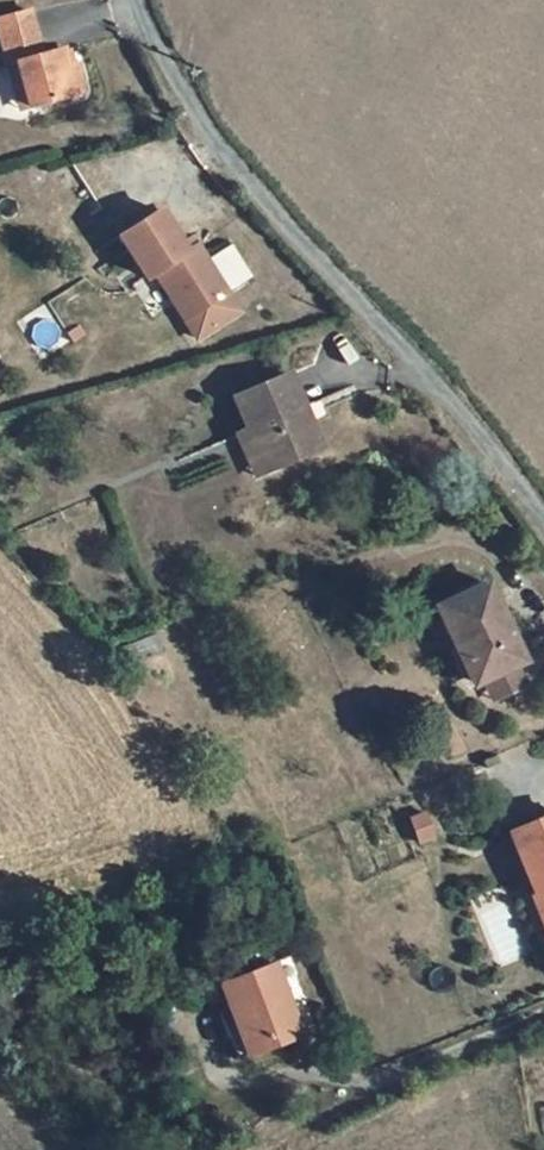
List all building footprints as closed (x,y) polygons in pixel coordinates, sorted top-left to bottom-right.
[(52,52),(38,10),(7,19),(20,62),(33,61),(45,102),(96,84),(88,56),(78,60),(73,45),(52,52)] [(162,206),(120,230),(145,273),(154,268),(193,336),(235,308),(197,243),(187,249),(162,206)] [(289,379),(238,402),(250,434),(265,470),(294,459),(290,447),(313,440),(289,379)] [(265,470),(250,434),(233,439),(249,477),(265,470)] [(290,447),(294,459),(316,450),(313,440),(290,447)] [(491,677),(498,674),(525,660),(531,657),(492,581),(444,606),(464,645),(472,641),(491,677)] [(535,680),(525,660),(498,674),(508,694),(535,680)] [(444,804),(429,810),(440,834),(454,827),(444,804)] [(519,820),(543,882),(543,809),(519,820)] [(288,962),(230,984),(262,1066),(310,1047),(297,1013),(306,1010),(288,962)]
